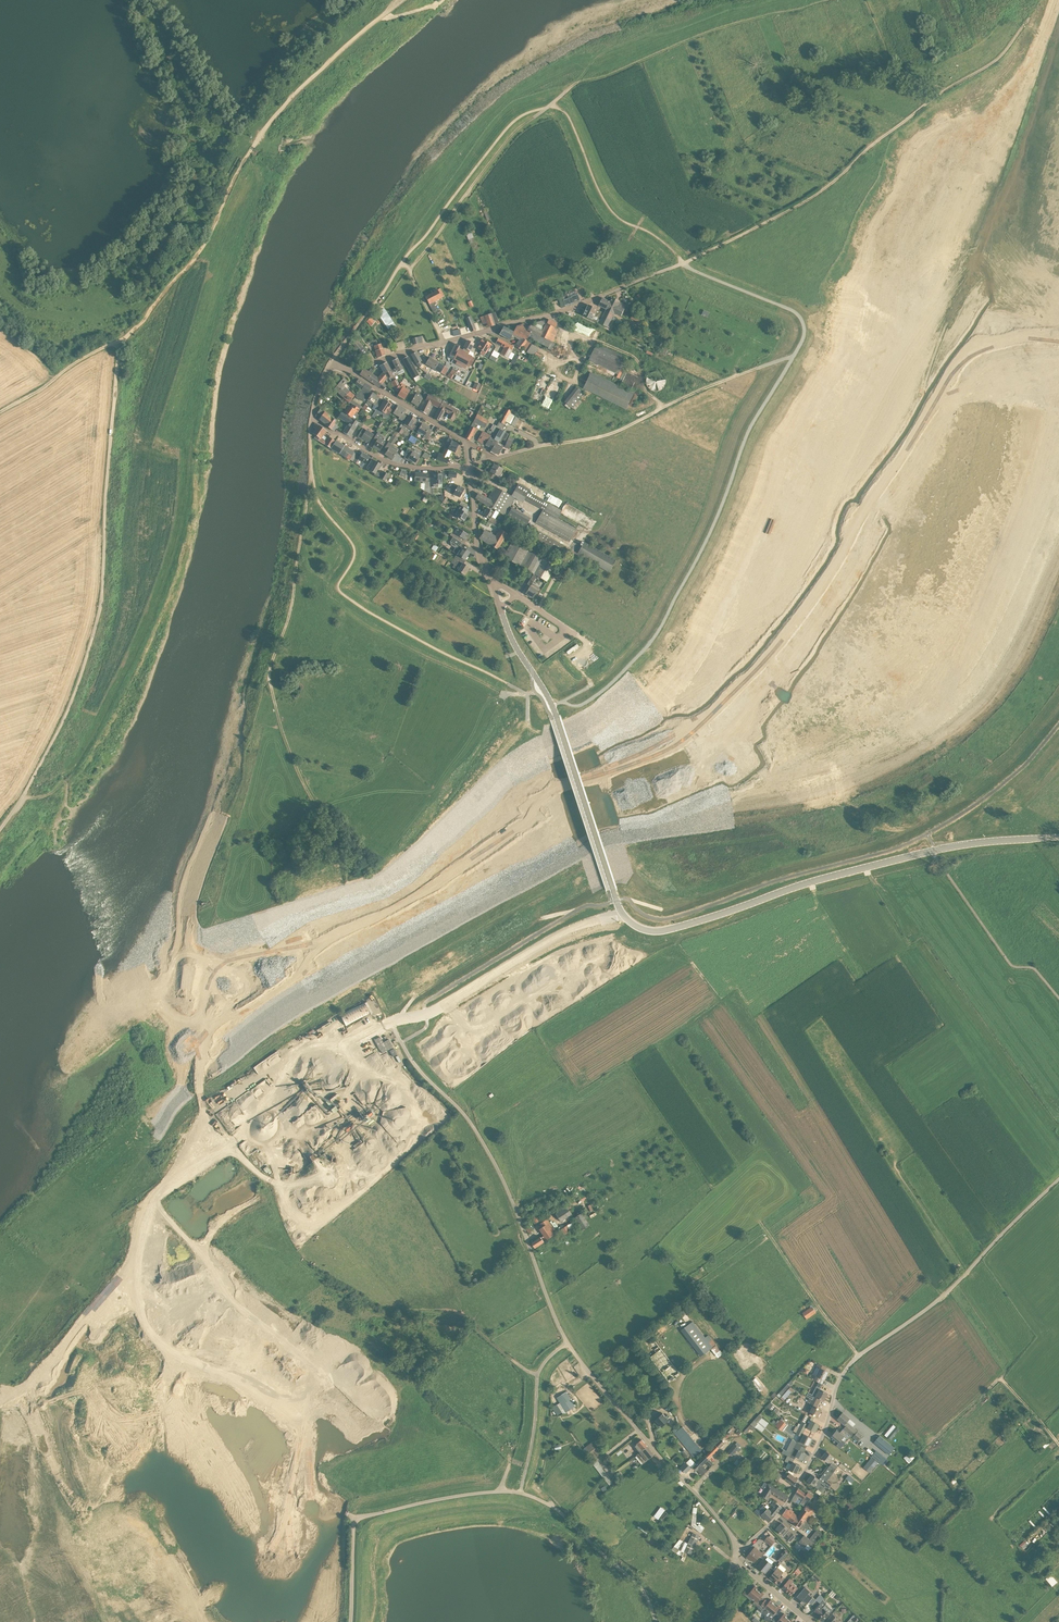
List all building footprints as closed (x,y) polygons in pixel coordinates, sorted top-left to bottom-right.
[(432,302),(441,298),(444,296),(440,289),(437,290),(428,295),(426,293),(424,294),(425,297),(429,304),(432,302)] [(578,295),(564,301),(560,302),(562,308),(566,307),(571,305),(580,302),(578,295)] [(614,313),(621,316),(625,309),(618,306),(620,301),(613,297),(611,302),(602,298),(599,306),(607,310),(614,313)] [(387,327),(394,324),(386,305),(379,309),(387,327)] [(588,305),(586,311),(595,315),(599,317),(601,312),(597,310),(598,309),(589,305),(588,305)] [(480,315),(483,323),(487,322),(488,325),(499,321),(495,310),(480,315)] [(607,310),(603,319),(610,322),(614,313),(607,310)] [(614,324),(610,322),(603,319),(601,321),(598,320),(599,317),(595,315),(586,311),(584,316),(583,316),(612,329),(614,324)] [(631,318),(638,322),(642,315),(634,311),(631,318)] [(477,330),(471,317),(466,319),(471,332),(477,330)] [(370,318),(366,322),(372,327),(375,323),(370,318)] [(529,326),(527,331),(531,333),(531,332),(547,340),(553,327),(547,324),(547,323),(544,321),(543,322),(541,321),(540,321),(535,323),(533,327),(529,326)] [(515,329),(513,332),(517,334),(515,337),(520,340),(517,344),(516,344),(514,346),(521,350),(526,343),(526,341),(528,338),(531,333),(527,331),(517,326),(515,329)] [(517,334),(513,332),(509,330),(503,327),(499,334),(510,340),(512,335),(515,337),(517,334)] [(531,332),(531,333),(528,338),(548,347),(551,342),(547,340),(531,332)] [(368,353),(363,347),(356,339),(352,343),(358,351),(363,356),(368,353)] [(482,339),(478,344),(480,345),(477,349),(481,351),(480,353),(484,356),(491,344),(482,339)] [(507,358),(508,358),(513,347),(498,339),(496,343),(504,348),(501,354),(507,358)] [(463,348),(462,351),(457,361),(455,364),(461,367),(463,364),(467,366),(468,364),(471,366),(474,359),(471,357),(467,355),(468,353),(466,353),(468,350),(470,351),(474,344),(467,340),(463,348)] [(460,346),(456,344),(450,356),(454,358),(460,346)] [(618,374),(620,370),(625,361),(595,347),(589,360),(618,374)] [(378,358),(385,355),(382,348),(376,351),(375,351),(378,358)] [(453,359),(457,361),(462,351),(458,349),(453,359)] [(429,371),(431,367),(425,364),(426,364),(423,360),(421,361),(416,352),(411,354),(417,364),(419,368),(423,371),(426,374),(426,373),(429,371)] [(403,359),(413,378),(418,376),(407,356),(403,359)] [(434,370),(440,373),(444,366),(429,357),(426,364),(425,364),(431,367),(434,370)] [(396,368),(392,371),(394,377),(398,375),(404,372),(397,359),(392,361),(396,368)] [(380,366),(383,372),(384,374),(391,371),(386,362),(380,366)] [(360,374),(368,380),(371,374),(374,369),(374,368),(372,370),(371,369),(368,372),(363,369),(360,374)] [(400,384),(397,380),(396,380),(395,378),(394,377),(392,371),(391,371),(384,374),(387,378),(387,379),(390,378),(391,381),(392,381),(393,382),(391,384),(395,391),(400,384)] [(378,379),(371,374),(368,380),(379,387),(383,383),(387,378),(384,374),(383,372),(378,379)] [(634,394),(591,373),(583,389),(626,410),(634,394)] [(666,381),(666,380),(665,379),(665,378),(665,377),(664,376),(663,376),(663,375),(662,375),(661,374),(660,374),(660,373),(659,373),(658,373),(657,373),(656,373),(655,373),(654,373),(653,373),(652,374),(651,375),(650,375),(649,376),(649,377),(648,377),(648,378),(647,379),(647,380),(647,381),(647,382),(647,383),(647,384),(647,385),(647,386),(648,387),(648,388),(649,389),(650,390),(651,391),(652,392),(653,392),(654,392),(655,392),(656,393),(657,393),(658,392),(659,392),(660,392),(661,391),(662,391),(662,390),(663,390),(664,389),(664,388),(665,388),(665,387),(666,386),(666,385),(666,384),(666,383),(666,382),(666,381)] [(344,379),(334,390),(339,394),(344,388),(343,387),(347,382),(344,379)] [(361,389),(365,383),(359,379),(355,385),(361,389)] [(363,402),(371,388),(365,383),(361,389),(360,391),(360,390),(360,391),(359,391),(356,396),(356,398),(359,400),(363,402)] [(400,384),(395,391),(399,393),(397,396),(404,400),(409,391),(406,389),(407,387),(400,383),(400,384)] [(339,394),(344,398),(349,392),(344,388),(339,394)] [(584,394),(576,388),(565,401),(573,408),(584,394)] [(354,396),(349,392),(344,398),(349,402),(352,399),(354,396)] [(423,399),(425,400),(428,395),(425,392),(422,396),(416,393),(411,402),(418,407),(423,399)] [(372,393),(368,401),(374,405),(372,408),(375,411),(380,403),(377,401),(379,398),(379,397),(379,396),(379,395),(377,394),(376,394),(376,395),(372,393)] [(428,394),(428,395),(425,400),(420,411),(426,414),(429,409),(431,404),(439,408),(443,401),(428,394)] [(349,402),(352,404),(359,409),(360,410),(361,411),(363,407),(352,399),(349,402)] [(382,418),(388,418),(389,414),(392,409),(389,407),(391,405),(384,400),(378,410),(383,412),(382,418)] [(450,408),(452,405),(443,401),(439,408),(439,409),(434,418),(439,421),(444,411),(449,414),(448,418),(453,421),(457,412),(450,408)] [(344,413),(351,418),(356,421),(357,420),(358,413),(360,410),(359,409),(352,404),(350,407),(349,406),(344,413)] [(398,406),(393,413),(399,417),(398,419),(403,422),(406,415),(403,413),(405,410),(398,406)] [(490,416),(479,410),(477,415),(488,421),(490,416)] [(500,429),(501,430),(505,422),(510,413),(510,412),(506,410),(496,426),(494,425),(491,430),(489,429),(487,433),(495,438),(500,429)] [(324,412),(319,419),(325,424),(330,417),(324,412)] [(351,418),(344,413),(342,412),(338,417),(349,424),(343,433),(350,437),(358,423),(356,421),(351,418)] [(514,415),(510,413),(505,422),(509,424),(511,425),(516,415),(515,414),(514,415)] [(415,422),(416,420),(409,415),(404,423),(408,426),(407,427),(413,431),(418,424),(415,422)] [(473,422),(476,423),(484,428),(488,421),(477,415),(473,422)] [(331,430),(334,427),(337,429),(340,424),(330,417),(325,424),(324,425),(331,430)] [(313,427),(316,429),(316,430),(313,434),(316,436),(319,439),(320,439),(326,431),(319,425),(319,426),(318,426),(315,423),(314,424),(313,427)] [(422,423),(417,431),(424,435),(423,437),(427,439),(432,431),(429,429),(429,428),(422,423)] [(474,428),(471,427),(471,426),(465,438),(469,440),(471,437),(473,437),(477,430),(474,428)] [(365,440),(368,442),(373,435),(363,428),(357,437),(364,441),(365,440)] [(493,440),(489,438),(485,445),(492,449),(496,441),(497,442),(498,441),(503,444),(509,434),(501,430),(500,429),(495,438),(493,440)] [(395,431),(388,442),(393,445),(400,434),(397,432),(395,431)] [(477,441),(485,445),(489,438),(490,436),(482,432),(477,441)] [(379,451),(382,446),(384,443),(381,441),(383,437),(377,433),(373,439),(376,442),(373,447),(379,451)] [(329,437),(326,443),(324,445),(331,449),(335,441),(329,437)] [(451,451),(454,453),(458,444),(452,441),(452,440),(448,438),(445,444),(449,446),(448,449),(445,448),(442,455),(439,453),(436,459),(446,463),(449,458),(448,458),(451,451)] [(331,449),(339,454),(344,446),(335,441),(331,449)] [(499,446),(500,444),(497,442),(496,441),(492,449),(491,451),(498,455),(502,448),(499,446)] [(393,445),(388,442),(382,451),(383,451),(383,450),(386,452),(385,454),(392,459),(396,452),(391,449),(393,445)] [(339,454),(343,456),(347,450),(348,450),(348,449),(344,446),(339,454)] [(349,460),(353,453),(354,453),(348,449),(348,450),(347,450),(343,456),(349,460)] [(415,463),(419,456),(409,450),(404,458),(409,461),(410,460),(415,463)] [(360,457),(357,455),(353,462),(359,466),(361,462),(365,464),(369,457),(362,453),(360,457)] [(381,479),(385,481),(388,475),(383,472),(381,476),(375,472),(380,464),(373,459),(367,469),(374,474),(374,475),(381,479)] [(486,476),(491,478),(496,480),(498,476),(499,477),(502,469),(494,465),(490,472),(488,471),(486,476)] [(415,473),(415,481),(426,482),(426,474),(415,473)] [(430,487),(437,487),(437,484),(441,484),(441,474),(433,475),(434,478),(429,478),(430,487)] [(456,489),(450,485),(447,490),(459,497),(464,489),(458,486),(456,489)] [(515,498),(512,496),(495,486),(492,491),(496,493),(495,494),(502,497),(495,510),(505,515),(515,498)] [(496,493),(492,491),(488,499),(478,494),(475,498),(477,500),(478,500),(495,510),(502,497),(495,494),(496,493)] [(528,492),(524,499),(529,502),(533,495),(528,492)] [(540,508),(545,511),(548,504),(544,501),(540,508)] [(465,513),(467,509),(460,505),(454,516),(458,519),(459,518),(463,521),(467,514),(465,513)] [(525,526),(531,516),(511,505),(506,515),(525,526)] [(488,522),(490,523),(496,527),(499,522),(491,517),(494,513),(487,508),(483,515),(489,519),(488,522)] [(576,529),(542,510),(535,523),(569,543),(576,529)] [(468,534),(467,534),(455,526),(450,535),(453,538),(463,544),(466,540),(465,539),(468,534)] [(495,537),(491,535),(486,542),(497,549),(504,538),(511,543),(506,552),(503,550),(500,555),(519,566),(530,548),(515,539),(506,534),(507,533),(500,529),(495,537)] [(486,542),(491,535),(484,531),(479,538),(486,542)] [(559,559),(565,549),(566,547),(538,531),(531,543),(559,559)] [(461,547),(463,544),(453,538),(450,542),(453,544),(452,546),(457,549),(455,553),(456,554),(457,555),(465,560),(469,553),(462,548),(461,547)] [(577,554),(566,547),(565,549),(578,557),(579,555),(609,572),(616,561),(584,542),(577,554)] [(530,548),(519,566),(534,574),(535,575),(545,557),(530,548)] [(452,567),(458,571),(464,575),(469,568),(462,563),(465,560),(457,555),(455,559),(454,558),(451,563),(454,565),(452,567)] [(545,557),(535,575),(547,582),(557,564),(545,557)] [(532,583),(530,586),(525,593),(532,598),(539,588),(532,583)] [(567,650),(568,652),(580,646),(578,643),(567,650)] [(557,658),(547,665),(549,669),(560,661),(557,658)] [(364,1003),(359,1005),(340,1015),(345,1026),(370,1014),(364,1003)] [(374,1040),(381,1053),(393,1047),(389,1039),(383,1043),(380,1037),(374,1040)] [(335,1103),(330,1107),(334,1112),(339,1108),(335,1103)] [(572,1214),(566,1206),(555,1213),(561,1222),(572,1214)] [(582,1213),(575,1218),(583,1230),(590,1225),(586,1219),(582,1213)] [(531,1219),(535,1224),(541,1219),(538,1214),(531,1219)] [(535,1248),(555,1235),(557,1233),(548,1219),(539,1224),(542,1228),(540,1229),(545,1236),(541,1238),(541,1237),(532,1243),(535,1248)] [(575,1220),(563,1226),(566,1233),(578,1227),(575,1220)] [(812,1308),(803,1314),(807,1319),(815,1313),(812,1308)] [(701,1357),(713,1348),(693,1322),(681,1331),(701,1357)] [(668,1380),(679,1373),(666,1351),(667,1350),(658,1336),(668,1330),(664,1325),(646,1337),(649,1342),(656,1352),(652,1355),(668,1380)] [(811,1378),(822,1384),(824,1380),(828,1372),(825,1370),(826,1367),(818,1363),(817,1367),(820,1368),(816,1376),(813,1374),(811,1378)] [(758,1391),(763,1388),(757,1377),(752,1380),(758,1391)] [(819,1403),(821,1399),(824,1401),(828,1393),(817,1388),(812,1400),(819,1403)] [(557,1398),(560,1403),(557,1405),(561,1411),(564,1409),(566,1412),(575,1406),(566,1392),(557,1398)] [(808,1408),(811,1409),(809,1413),(818,1417),(821,1410),(817,1407),(819,1403),(812,1400),(809,1398),(807,1402),(810,1404),(808,1408)] [(781,1412),(779,1411),(780,1410),(770,1402),(766,1406),(778,1415),(781,1412)] [(668,1415),(666,1417),(663,1413),(655,1420),(662,1427),(672,1418),(668,1415)] [(750,1430),(753,1433),(756,1429),(754,1427),(763,1416),(760,1413),(744,1431),(747,1433),(750,1430)] [(859,1442),(863,1436),(847,1422),(850,1419),(843,1413),(837,1419),(846,1426),(843,1429),(859,1442)] [(814,1418),(809,1416),(805,1423),(802,1422),(799,1428),(804,1430),(806,1427),(815,1432),(819,1424),(812,1421),(814,1418)] [(760,1424),(757,1427),(762,1432),(770,1423),(763,1417),(758,1422),(760,1424)] [(787,1424),(781,1419),(776,1426),(782,1431),(787,1424)] [(896,1427),(887,1437),(890,1440),(899,1430),(898,1429),(898,1428),(897,1428),(896,1427)] [(796,1433),(800,1436),(803,1437),(800,1442),(808,1446),(812,1438),(803,1434),(804,1430),(799,1428),(796,1433)] [(831,1436),(835,1439),(837,1441),(835,1444),(841,1448),(845,1442),(842,1439),(844,1436),(837,1430),(831,1436)] [(697,1444),(687,1432),(678,1439),(688,1451),(697,1444)] [(879,1435),(873,1442),(885,1452),(888,1455),(894,1448),(879,1435)] [(634,1446),(640,1452),(647,1446),(642,1439),(634,1446)] [(724,1443),(721,1439),(705,1456),(708,1459),(724,1443)] [(594,1441),(585,1448),(587,1451),(589,1453),(598,1447),(594,1441)] [(736,1442),(731,1449),(727,1453),(732,1456),(741,1446),(736,1442)] [(805,1449),(797,1442),(791,1453),(783,1449),(781,1452),(788,1455),(787,1456),(794,1459),(796,1456),(803,1460),(806,1454),(803,1453),(805,1449)] [(654,1455),(647,1446),(640,1452),(636,1455),(643,1464),(647,1461),(652,1456),(654,1455)] [(831,1468),(823,1478),(827,1481),(838,1467),(832,1463),(836,1458),(827,1451),(822,1458),(828,1462),(831,1464),(829,1467),(831,1468)] [(887,1460),(877,1452),(872,1457),(883,1465),(887,1460)] [(910,1452),(905,1458),(910,1462),(915,1457),(910,1452)] [(713,1464),(708,1459),(705,1456),(698,1462),(693,1467),(697,1471),(697,1470),(703,1475),(707,1471),(702,1466),(706,1462),(711,1467),(713,1464)] [(792,1464),(789,1470),(796,1473),(800,1466),(797,1465),(797,1464),(793,1462),(794,1459),(787,1456),(785,1461),(792,1464)] [(872,1459),(864,1468),(870,1473),(878,1463),(872,1459)] [(798,1480),(792,1475),(787,1471),(783,1476),(794,1486),(798,1480)] [(831,1484),(827,1481),(823,1478),(822,1477),(820,1480),(818,1479),(812,1474),(807,1481),(810,1483),(811,1484),(811,1483),(818,1489),(821,1492),(825,1486),(828,1488),(831,1484)] [(846,1478),(852,1482),(855,1478),(849,1474),(846,1478)] [(774,1488),(770,1485),(767,1483),(760,1495),(762,1496),(767,1499),(771,1493),(785,1502),(788,1497),(774,1488)] [(798,1516),(807,1522),(815,1511),(807,1505),(813,1496),(808,1493),(806,1494),(798,1488),(795,1493),(803,1499),(800,1503),(804,1506),(803,1508),(804,1509),(798,1516)] [(791,1501),(796,1503),(799,1497),(795,1494),(791,1501)] [(754,1512),(759,1517),(762,1515),(769,1522),(774,1516),(782,1507),(773,1502),(771,1505),(774,1508),(770,1512),(764,1505),(758,1511),(756,1509),(754,1512)] [(654,1516),(658,1519),(665,1510),(661,1507),(654,1516)] [(693,1507),(691,1528),(703,1529),(704,1525),(696,1524),(697,1507),(693,1507)] [(788,1519),(793,1513),(786,1508),(782,1515),(788,1519)] [(798,1517),(793,1513),(788,1519),(792,1522),(795,1519),(796,1520),(798,1517)] [(811,1525),(807,1522),(798,1516),(798,1517),(796,1520),(795,1519),(792,1522),(794,1523),(793,1524),(802,1530),(805,1527),(808,1529),(811,1525)] [(790,1542),(795,1536),(791,1532),(789,1530),(782,1523),(776,1529),(783,1536),(786,1533),(789,1536),(786,1538),(790,1542)] [(817,1530),(809,1539),(815,1544),(823,1535),(817,1530)] [(693,1531),(689,1542),(678,1538),(673,1550),(683,1555),(682,1558),(684,1559),(688,1551),(692,1553),(700,1534),(693,1531)] [(771,1546),(774,1542),(776,1540),(770,1535),(769,1537),(768,1536),(765,1540),(771,1546)] [(811,1547),(815,1544),(809,1539),(804,1535),(799,1542),(805,1547),(808,1544),(811,1547)] [(757,1551),(754,1549),(746,1557),(750,1561),(751,1560),(754,1562),(761,1555),(760,1554),(762,1552),(758,1550),(757,1551)] [(790,1552),(787,1549),(785,1550),(784,1550),(776,1558),(780,1562),(788,1554),(790,1552)] [(757,1567),(765,1573),(772,1565),(764,1558),(757,1567)] [(781,1575),(783,1572),(778,1568),(770,1577),(779,1585),(784,1578),(781,1575)] [(789,1579),(782,1588),(791,1595),(797,1588),(792,1583),(793,1582),(789,1579)] [(752,1598),(758,1591),(756,1589),(757,1588),(755,1586),(752,1589),(749,1587),(747,1590),(746,1589),(744,1592),(747,1595),(748,1594),(752,1598)] [(811,1596),(813,1593),(805,1587),(797,1597),(802,1601),(800,1603),(805,1607),(809,1602),(812,1605),(816,1600),(811,1596)] [(753,1603),(758,1608),(763,1603),(765,1600),(761,1597),(764,1594),(762,1592),(761,1593),(758,1591),(752,1598),(755,1601),(753,1603)] [(766,1614),(768,1612),(774,1604),(772,1602),(773,1601),(771,1599),(768,1603),(765,1600),(763,1603),(758,1608),(757,1609),(759,1612),(761,1610),(766,1614)] [(773,1621),(777,1617),(779,1615),(776,1612),(780,1607),(778,1605),(777,1606),(774,1604),(768,1612),(770,1613),(768,1617),(773,1621)] [(822,1621),(825,1619),(829,1614),(824,1609),(823,1610),(819,1606),(814,1611),(819,1615),(817,1617),(822,1621)] [(788,1619),(785,1617),(786,1615),(784,1614),(781,1617),(779,1615),(777,1617),(773,1621),(785,1621),(788,1619)]
